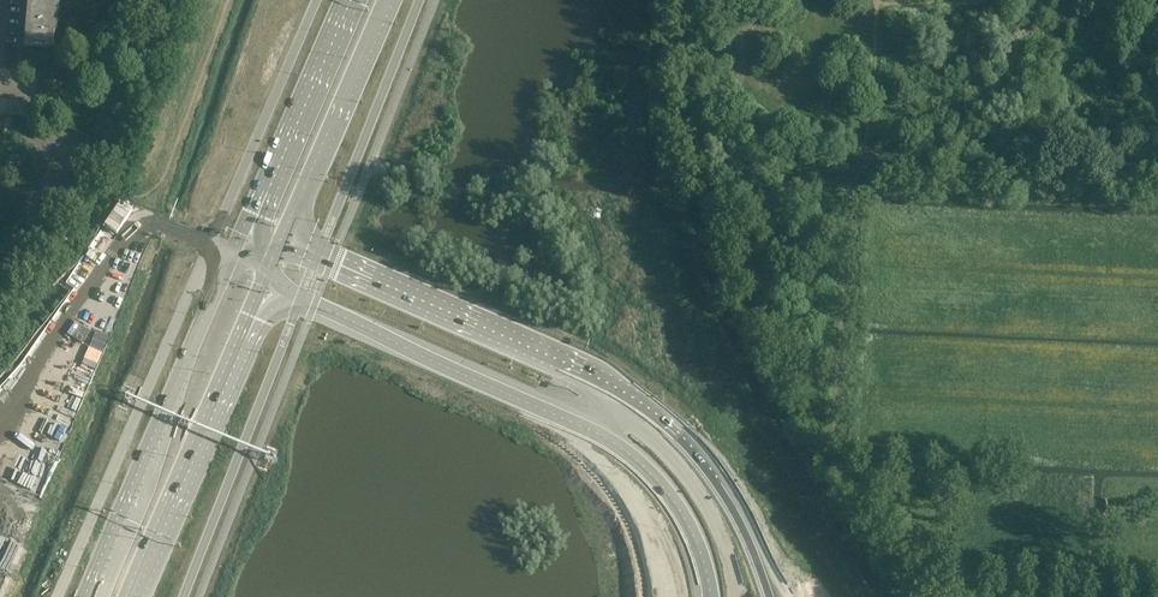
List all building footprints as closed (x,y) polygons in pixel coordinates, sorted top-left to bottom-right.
[(25,47),(26,47),(26,44),(53,46),(53,49),(54,49),(58,0),(29,0),(25,47)] [(11,116),(12,100),(12,101),(6,100),(5,100),(3,115),(11,116)] [(18,117),(20,101),(19,101),(19,102),(13,101),(12,100),(11,116),(18,117)] [(27,102),(26,102),(20,102),(20,101),(18,117),(26,117),(27,102)]
